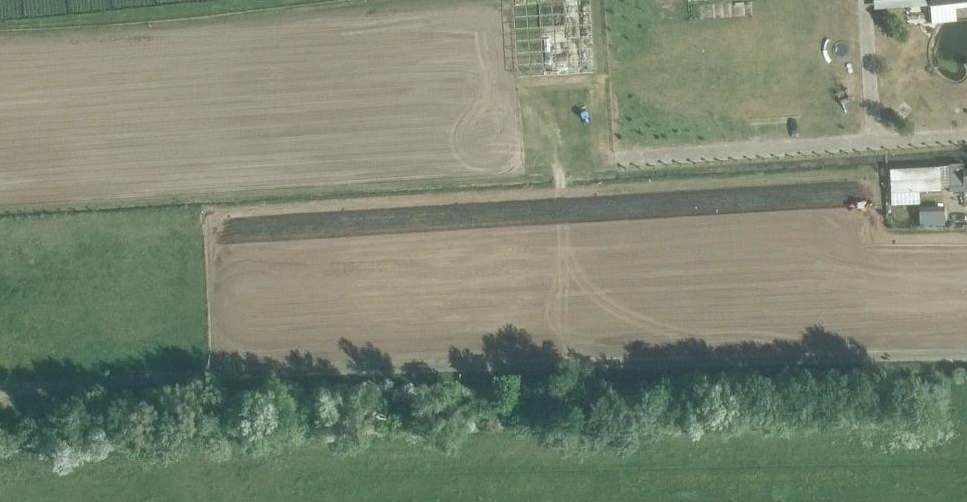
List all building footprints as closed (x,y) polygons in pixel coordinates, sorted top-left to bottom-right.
[(514,80),(595,76),(595,41),(608,41),(605,0),(510,0),(514,80)] [(894,123),(898,123),(901,120),(901,116),(897,112),(892,112),(890,115),(890,119),(894,123)] [(963,170),(963,164),(938,164),(938,168),(927,168),(927,188),(939,187),(939,188),(963,186),(963,191),(966,191),(966,170),(963,170)] [(906,224),(944,223),(943,210),(906,211),(906,224)] [(932,383),(922,382),(921,382),(921,393),(932,393),(932,383)]
